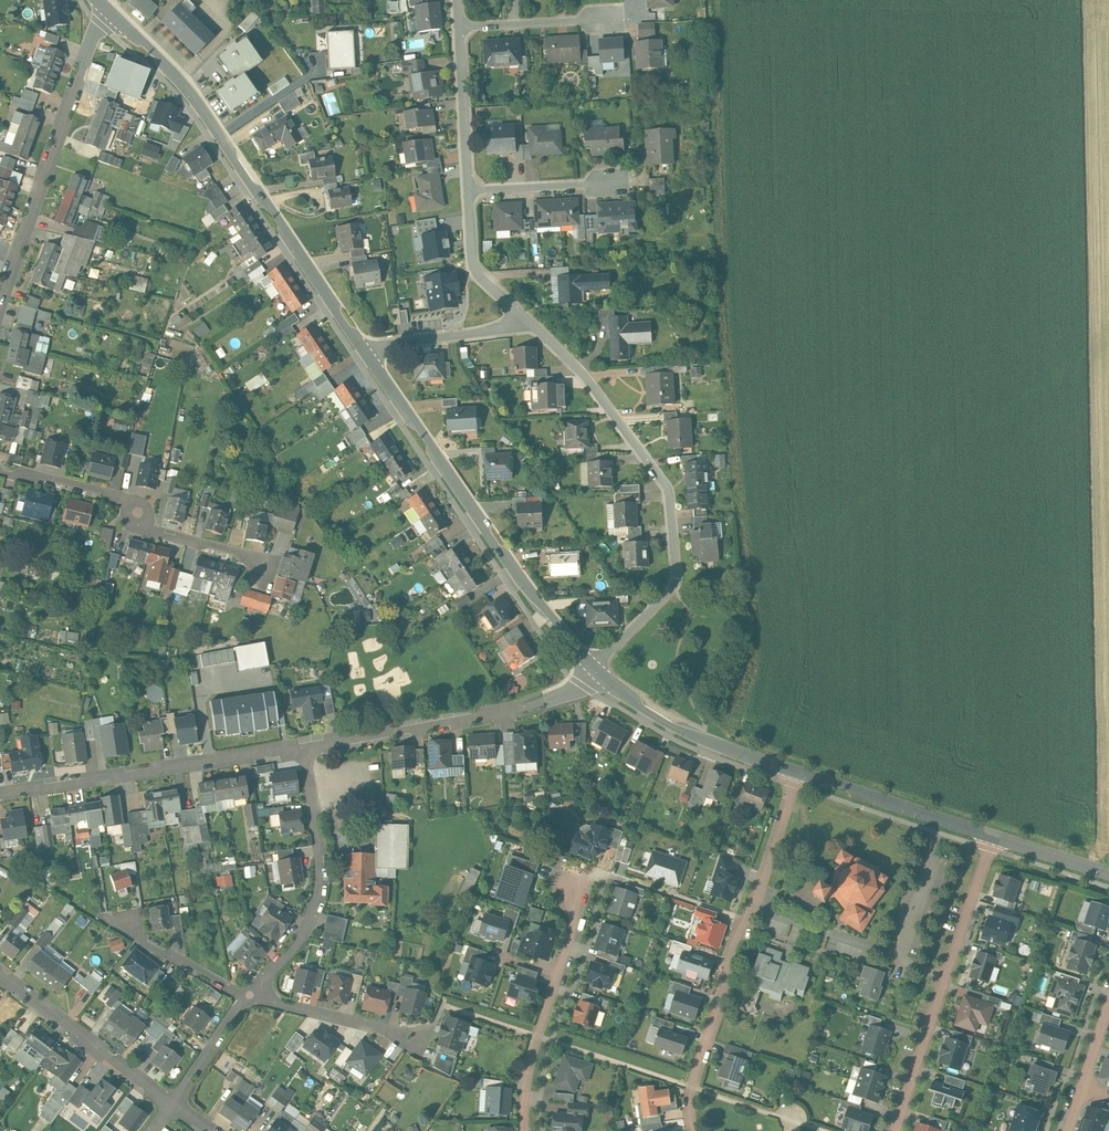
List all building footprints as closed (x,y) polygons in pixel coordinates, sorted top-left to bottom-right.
[(44,2),(48,27),(68,24),(66,15),(69,14),(69,13),(68,9),(68,8),(65,8),(64,0),(59,0),(44,2)] [(133,0),(130,5),(150,19),(160,5),(153,0),(132,0),(133,0)] [(195,10),(186,0),(180,6),(179,6),(179,5),(161,23),(162,23),(195,55),(194,55),(195,56),(213,39),(212,38),(189,16),(195,10)] [(312,14),(325,13),(324,0),(312,0),(312,14)] [(423,5),(416,6),(416,7),(418,21),(406,23),(408,33),(419,32),(440,30),(440,29),(438,15),(439,15),(437,4),(423,5)] [(246,32),(259,18),(252,11),(238,25),(246,32)] [(655,23),(639,24),(640,38),(640,43),(646,42),(646,37),(655,37),(655,23)] [(352,66),(350,30),(325,31),(327,67),(352,66)] [(59,38),(47,33),(44,41),(56,45),(59,38)] [(243,34),(216,51),(228,69),(244,58),(247,62),(257,56),(243,34)] [(579,37),(567,38),(560,38),(547,39),(549,62),(580,60),(581,60),(580,51),(579,37)] [(518,41),(485,43),(487,67),(519,65),(520,65),(519,59),(518,41)] [(624,41),(600,42),(601,62),(624,61),(624,41)] [(640,43),(637,43),(638,69),(659,68),(658,50),(662,50),(661,42),(646,42),(640,43)] [(63,54),(47,48),(40,68),(56,74),(63,54)] [(588,50),(580,51),(581,60),(580,60),(581,66),(588,66),(588,50)] [(527,58),(519,59),(520,65),(519,65),(519,72),(528,72),(527,58)] [(422,60),(402,64),(404,71),(410,70),(411,77),(424,75),(422,60)] [(128,66),(116,62),(107,86),(138,97),(147,74),(135,69),(136,66),(129,64),(128,66)] [(56,74),(40,68),(33,88),(49,94),(56,74)] [(240,70),(215,87),(228,105),(253,89),(240,70)] [(424,75),(411,77),(415,78),(417,90),(413,93),(414,100),(441,95),(437,73),(424,75)] [(272,94),(290,85),(286,78),(268,86),(272,94)] [(38,94),(23,89),(19,98),(35,104),(38,94)] [(292,92),(277,102),(285,114),(300,105),(292,92)] [(19,98),(14,96),(11,106),(31,113),(35,104),(19,98)] [(119,105),(102,99),(94,119),(108,124),(110,120),(113,121),(119,105)] [(173,106),(166,104),(165,105),(159,103),(151,123),(175,132),(177,133),(180,125),(182,120),(176,118),(178,113),(175,109),(172,108),(173,107),(173,106)] [(429,104),(416,106),(417,111),(404,113),(407,130),(422,128),(433,126),(429,104)] [(40,120),(15,111),(11,121),(12,121),(8,132),(33,140),(40,120)] [(133,117),(130,124),(122,121),(120,129),(130,133),(135,135),(141,120),(133,117)] [(287,117),(274,125),(273,124),(272,125),(282,140),(281,140),(287,149),(302,140),(287,117)] [(94,119),(85,144),(102,150),(111,126),(108,124),(94,119)] [(180,125),(177,133),(175,132),(172,140),(180,143),(189,128),(180,125)] [(272,125),(253,137),(262,152),(281,140),(282,140),(272,125)] [(433,126),(422,128),(423,134),(436,132),(435,125),(433,126)] [(514,126),(487,128),(488,154),(500,153),(500,154),(500,153),(506,153),(506,154),(506,153),(516,152),(515,146),(515,142),(516,142),(516,140),(515,140),(514,126)] [(560,132),(544,133),(544,128),(530,129),(530,145),(531,155),(561,154),(560,132)] [(619,128),(601,129),(601,131),(587,132),(587,136),(584,136),(585,146),(592,145),(592,154),(608,153),(608,155),(624,154),(623,140),(620,141),(619,128)] [(130,133),(120,129),(119,129),(116,139),(126,143),(130,133)] [(674,129),(646,131),(648,166),(672,165),(671,139),(675,139),(674,129)] [(8,132),(4,143),(0,142),(0,152),(26,161),(33,140),(8,132)] [(429,140),(403,144),(406,165),(425,162),(432,161),(432,160),(429,140)] [(159,149),(146,144),(142,154),(155,159),(159,160),(161,155),(157,154),(159,149)] [(523,145),(515,146),(516,152),(516,160),(524,160),(523,145)] [(530,145),(523,145),(524,160),(531,159),(531,155),(530,145)] [(201,147),(192,153),(193,153),(182,160),(188,167),(186,168),(182,166),(177,173),(188,180),(193,176),(194,176),(199,183),(209,176),(205,168),(212,164),(201,147)] [(113,156),(100,152),(97,160),(110,165),(113,158),(113,156)] [(314,152),(299,155),(301,165),(309,164),(309,162),(315,161),(314,152)] [(3,156),(0,165),(0,166),(12,170),(15,161),(3,156)] [(180,161),(172,156),(164,170),(172,175),(180,161)] [(122,161),(113,158),(110,165),(119,168),(122,161)] [(332,158),(323,159),(320,160),(315,161),(309,162),(309,164),(312,180),(323,179),(335,177),(332,158)] [(439,159),(432,160),(432,161),(425,162),(426,169),(440,166),(439,159)] [(8,180),(12,170),(0,166),(0,177),(8,180)] [(90,181),(72,175),(67,190),(81,195),(83,191),(86,192),(90,181)] [(437,175),(418,178),(421,195),(415,196),(415,197),(417,196),(419,210),(417,210),(417,211),(442,207),(437,175)] [(335,177),(323,179),(324,185),(336,183),(335,177)] [(664,179),(649,180),(650,187),(665,186),(664,179)] [(0,181),(0,204),(10,207),(17,187),(0,181)] [(336,183),(324,185),(325,193),(328,193),(328,192),(337,190),(336,183)] [(215,184),(198,196),(209,200),(212,205),(224,196),(215,184)] [(665,186),(650,187),(650,195),(665,194),(665,186)] [(337,190),(328,192),(328,193),(331,210),(351,206),(348,189),(337,190)] [(67,190),(61,205),(78,212),(80,206),(89,209),(93,199),(81,195),(67,190)] [(103,195),(95,192),(93,199),(100,202),(103,195)] [(108,197),(103,195),(100,202),(106,204),(108,197)] [(224,196),(212,205),(216,211),(224,206),(228,203),(224,196)] [(93,199),(89,209),(80,206),(78,212),(97,219),(98,216),(95,215),(100,202),(93,199)] [(577,200),(557,201),(558,212),(560,212),(561,225),(578,224),(577,200)] [(557,201),(535,203),(536,220),(536,227),(537,227),(561,225),(560,212),(558,212),(557,201)] [(100,202),(95,215),(98,216),(101,217),(106,204),(100,202)] [(522,221),(521,203),(494,204),(496,231),(522,230),(522,229),(522,221)] [(635,203),(598,205),(600,233),(636,231),(635,203)] [(0,204),(0,227),(3,228),(10,207),(0,204)] [(78,212),(61,205),(55,221),(72,228),(78,212)] [(216,211),(210,216),(214,222),(228,212),(224,206),(216,211)] [(242,206),(227,216),(238,233),(239,233),(254,223),(242,206)] [(530,220),(522,221),(522,229),(522,230),(522,234),(530,234),(530,220)] [(536,220),(530,220),(530,234),(538,233),(537,227),(536,227),(536,220)] [(273,250),(254,223),(239,233),(242,239),(233,245),(232,246),(241,259),(249,253),(248,252),(250,251),(254,256),(257,260),(257,261),(258,260),(273,250)] [(358,224),(338,228),(342,252),(349,251),(363,249),(361,240),(360,240),(358,225),(358,224)] [(107,229),(99,226),(94,240),(103,243),(107,229)] [(422,235),(425,260),(448,258),(444,232),(422,235)] [(238,233),(229,239),(233,245),(242,239),(239,233),(238,233)] [(492,251),(491,242),(483,242),(484,251),(492,251)] [(63,251),(47,244),(38,267),(54,273),(63,251)] [(363,249),(349,251),(351,258),(364,256),(363,249)] [(244,263),(232,271),(238,280),(243,277),(244,278),(247,276),(252,273),(248,267),(257,260),(254,256),(244,262),(244,263)] [(364,256),(351,258),(352,266),(367,263),(366,256),(364,256)] [(257,260),(248,267),(252,273),(261,266),(258,260),(257,261),(257,260)] [(367,263),(352,266),(355,288),(379,284),(378,274),(378,272),(376,262),(367,263)] [(261,266),(252,273),(255,278),(261,274),(265,272),(261,266)] [(283,266),(268,276),(272,283),(264,288),(265,291),(266,291),(272,299),(279,294),(295,284),(283,266)] [(54,273),(38,267),(31,283),(53,291),(59,275),(54,273)] [(568,268),(555,269),(555,277),(558,277),(558,276),(568,276),(568,268)] [(440,269),(424,272),(425,278),(441,276),(440,269)] [(252,273),(247,276),(249,280),(249,282),(252,280),(255,278),(252,273)] [(441,276),(425,278),(430,311),(457,307),(455,295),(458,295),(455,273),(441,276)] [(255,278),(252,280),(255,284),(264,278),(261,274),(255,278)] [(568,276),(558,276),(558,277),(559,302),(561,302),(561,306),(566,306),(566,310),(569,309),(569,306),(580,305),(580,291),(610,289),(609,276),(579,278),(578,275),(568,276)] [(308,302),(295,283),(295,284),(279,294),(292,312),(308,302)] [(399,308),(391,309),(393,325),(401,324),(400,311),(399,308)] [(49,323),(52,313),(38,309),(36,319),(49,323)] [(614,310),(597,311),(598,323),(609,322),(609,318),(614,317),(614,310)] [(294,314),(283,321),(288,328),(291,326),(299,321),(294,314)] [(627,324),(627,317),(614,317),(609,318),(609,322),(610,338),(614,338),(615,353),(620,353),(620,361),(629,360),(628,345),(651,343),(650,323),(627,324)] [(283,321),(273,328),(278,335),(288,328),(283,321)] [(204,322),(195,327),(200,336),(209,330),(204,322)] [(312,325),(297,335),(309,353),(309,354),(325,343),(312,325)] [(278,335),(272,339),(276,345),(295,332),(291,326),(288,328),(278,335)] [(40,337),(15,331),(11,347),(47,356),(49,346),(38,344),(40,337)] [(325,343),(309,354),(309,353),(299,360),(313,380),(323,374),(322,372),(337,362),(325,343)] [(47,356),(11,347),(7,364),(24,368),(23,372),(42,376),(47,356)] [(536,348),(514,349),(514,350),(518,350),(518,359),(515,359),(515,371),(534,370),(537,370),(536,348)] [(142,366),(151,369),(156,355),(147,351),(142,366)] [(441,355),(414,356),(415,379),(442,378),(442,377),(441,363),(441,355)] [(449,363),(441,363),(442,377),(449,377),(449,363)] [(654,367),(641,368),(641,376),(647,375),(654,374),(654,367)] [(261,373),(246,383),(248,387),(251,392),(267,382),(267,381),(264,377),(261,373)] [(654,374),(647,375),(649,406),(673,404),(672,373),(654,374)] [(313,380),(312,381),(313,383),(317,388),(328,381),(323,374),(313,380)] [(32,379),(19,376),(16,387),(29,390),(32,379)] [(534,378),(528,378),(528,386),(530,386),(535,386),(535,385),(547,385),(547,377),(534,378)] [(40,381),(32,379),(29,390),(37,392),(40,381)] [(317,388),(309,394),(315,404),(335,391),(328,381),(317,388)] [(362,398),(350,381),(335,390),(347,408),(362,398)] [(313,383),(306,388),(305,386),(293,394),(298,401),(309,394),(317,388),(313,383)] [(547,385),(535,385),(535,386),(530,386),(531,411),(562,410),(562,409),(566,409),(565,385),(561,385),(561,384),(547,385)] [(248,387),(233,397),(236,403),(251,392),(248,387)] [(29,390),(27,397),(41,400),(43,394),(37,392),(29,390)] [(0,393),(0,405),(14,408),(17,397),(0,393)] [(41,400),(27,397),(25,403),(31,405),(39,407),(41,400)] [(362,398),(347,408),(360,427),(374,417),(362,398)] [(456,399),(442,399),(442,407),(456,407),(456,399)] [(0,405),(0,422),(7,424),(8,418),(11,419),(12,418),(14,408),(0,405)] [(39,407),(31,405),(29,412),(32,413),(28,429),(34,430),(40,407),(39,407)] [(475,409),(447,411),(448,433),(477,432),(475,409)] [(29,412),(23,410),(21,420),(19,427),(25,428),(28,429),(32,413),(29,412)] [(677,413),(664,414),(664,422),(669,422),(668,421),(678,420),(677,413)] [(21,420),(12,418),(11,419),(8,418),(7,424),(16,426),(19,427),(21,420)] [(127,421),(116,419),(114,428),(125,430),(127,421)] [(678,420),(668,421),(669,422),(669,433),(670,433),(671,449),(682,449),(682,448),(691,448),(690,434),(689,420),(678,420)] [(0,422),(0,440),(12,443),(12,442),(16,426),(7,424),(0,422)] [(588,422),(566,422),(567,448),(584,448),(589,447),(588,422)] [(19,427),(16,426),(12,442),(21,444),(25,428),(19,427)] [(360,428),(346,438),(350,444),(365,435),(360,428)] [(387,436),(372,446),(383,464),(399,453),(387,436)] [(364,437),(351,445),(355,452),(368,443),(364,437)] [(65,444),(47,440),(41,463),(59,467),(65,444)] [(589,447),(584,448),(584,455),(598,455),(598,447),(589,447)] [(495,448),(481,449),(482,457),(486,457),(486,456),(495,455),(495,448)] [(139,452),(132,451),(129,463),(135,464),(136,463),(138,455),(139,455),(139,452)] [(128,454),(119,452),(116,466),(125,468),(128,454)] [(156,455),(148,453),(148,455),(144,454),(144,456),(139,455),(138,455),(136,463),(141,464),(141,465),(140,465),(136,485),(154,489),(155,485),(157,478),(159,469),(162,470),(164,460),(159,459),(159,458),(156,457),(156,455)] [(411,472),(399,453),(383,464),(396,482),(411,472)] [(22,457),(8,454),(6,462),(20,466),(22,457)] [(114,460),(92,454),(88,473),(109,479),(114,460)] [(495,455),(486,456),(486,457),(487,457),(487,467),(486,467),(487,479),(512,478),(512,466),(509,466),(509,456),(511,456),(511,455),(495,455)] [(598,455),(584,455),(584,464),(589,463),(598,462),(598,455)] [(696,456),(681,456),(682,465),(686,465),(686,464),(696,463),(696,456)] [(598,462),(589,463),(590,486),(599,485),(599,487),(612,487),(611,462),(598,462)] [(696,463),(686,464),(686,465),(689,510),(693,510),(706,509),(709,509),(708,492),(705,492),(704,474),(707,474),(706,463),(696,463)] [(176,479),(178,471),(171,469),(168,477),(176,479)] [(164,479),(157,478),(155,485),(163,486),(164,479)] [(176,481),(169,479),(165,493),(171,494),(173,495),(174,490),(176,481)] [(396,484),(385,492),(390,498),(400,490),(396,484)] [(640,485),(620,486),(620,493),(640,493),(640,485)] [(214,489),(205,486),(202,494),(211,497),(214,489)] [(405,489),(387,501),(391,507),(409,495),(405,489)] [(52,496),(29,490),(23,514),(46,520),(50,507),(52,496)] [(189,494),(174,490),(173,495),(171,494),(164,519),(182,524),(188,503),(190,494),(189,494)] [(435,509),(424,491),(408,501),(420,519),(435,509)] [(620,493),(615,494),(615,504),(636,503),(636,504),(640,503),(640,493),(620,493)] [(211,497),(202,494),(198,505),(207,508),(209,502),(211,497)] [(526,498),(512,498),(513,507),(517,506),(526,505),(526,498)] [(92,507),(67,501),(62,521),(63,519),(87,524),(86,527),(87,527),(92,507)] [(231,510),(209,502),(207,508),(212,510),(229,516),(231,510)] [(636,503),(615,504),(616,528),(637,527),(637,515),(635,515),(635,504),(636,504),(636,503)] [(526,505),(517,506),(518,526),(543,525),(542,505),(526,505)] [(298,510),(285,506),(283,512),(296,516),(298,510)] [(56,509),(50,507),(46,520),(44,527),(51,528),(56,509)] [(272,514),(246,509),(244,518),(250,519),(267,523),(269,523),(272,514)] [(283,512),(274,509),(272,514),(269,523),(279,526),(283,512)] [(435,509),(420,519),(433,537),(448,527),(435,509)] [(706,509),(693,510),(693,518),(707,517),(706,509)] [(229,516),(212,510),(205,529),(221,535),(229,516)] [(296,516),(283,512),(279,526),(292,530),(296,516)] [(707,517),(693,518),(694,526),(707,524),(707,517)] [(267,523),(250,519),(246,540),(263,543),(267,523)] [(707,524),(694,526),(695,532),(690,533),(693,556),(699,555),(699,563),(719,561),(716,538),(712,539),(711,524),(707,524)] [(111,549),(113,528),(102,527),(100,540),(106,541),(105,548),(111,549)] [(396,548),(404,542),(399,535),(391,541),(396,548)] [(642,535),(628,535),(629,543),(642,543),(642,535)] [(439,537),(423,547),(427,554),(430,552),(443,543),(439,537)] [(149,545),(129,540),(125,558),(145,563),(149,545)] [(629,543),(626,543),(626,560),(631,560),(631,568),(648,567),(647,559),(649,559),(649,551),(647,551),(647,542),(642,543),(629,543)] [(443,543),(430,552),(434,558),(447,550),(443,543)] [(473,563),(460,544),(444,555),(450,563),(440,570),(447,581),(457,574),(473,563)] [(170,550),(149,545),(145,563),(151,565),(147,580),(165,585),(166,585),(171,569),(172,564),(166,562),(170,550)] [(559,547),(546,548),(546,556),(550,556),(550,555),(559,555),(559,547)] [(298,560),(283,556),(278,575),(296,580),(301,582),(305,583),(314,556),(300,552),(298,560)] [(111,553),(107,568),(114,569),(118,555),(111,553)] [(559,555),(550,555),(550,556),(551,576),(575,575),(574,565),(577,565),(577,554),(559,555)] [(218,565),(197,558),(192,576),(195,576),(190,590),(199,593),(203,579),(206,580),(204,586),(211,588),(212,582),(218,565)] [(473,563),(457,574),(447,581),(455,593),(465,586),(469,592),(485,582),(473,563)] [(237,571),(218,565),(212,582),(213,582),(232,588),(237,571)] [(178,571),(171,569),(166,585),(165,585),(164,588),(173,590),(174,585),(175,585),(178,572),(178,571)] [(192,576),(178,572),(175,585),(190,590),(195,576),(192,576)] [(296,580),(278,575),(271,595),(289,601),(294,587),(296,580)] [(232,588),(213,582),(209,595),(215,597),(214,600),(224,604),(227,602),(232,588)] [(257,596),(246,592),(242,605),(248,607),(253,608),(257,596)] [(467,594),(455,602),(459,608),(471,600),(467,594)] [(485,595),(469,606),(476,617),(484,611),(484,610),(492,605),(485,595)] [(271,600),(257,596),(253,608),(267,613),(271,600)] [(514,618),(501,599),(492,605),(484,610),(484,611),(496,629),(514,618)] [(595,603),(587,603),(587,604),(588,612),(591,612),(591,625),(617,624),(616,602),(595,603)] [(445,605),(438,610),(441,615),(449,610),(445,605)] [(525,637),(517,627),(508,633),(515,644),(523,639),(525,637)] [(78,641),(79,632),(60,630),(59,640),(78,641)] [(515,644),(508,633),(503,636),(511,647),(515,644)] [(511,647),(502,653),(508,662),(513,658),(518,667),(535,656),(523,639),(515,644),(511,647)] [(264,643),(201,654),(203,667),(237,661),(238,671),(268,666),(264,643)] [(196,672),(189,673),(192,686),(198,685),(196,672)] [(319,688),(290,694),(292,707),(302,705),(306,721),(319,719),(316,702),(321,701),(319,688)] [(274,693),(209,702),(214,735),(224,734),(225,737),(268,730),(267,727),(285,725),(283,712),(277,713),(274,693)] [(331,698),(323,699),(326,715),(334,714),(331,698)] [(667,711),(669,707),(663,703),(660,708),(667,711)] [(10,722),(8,712),(0,714),(0,724),(10,722)] [(173,713),(166,714),(167,718),(169,734),(176,733),(174,720),(175,720),(173,713)] [(186,721),(175,723),(175,720),(174,720),(176,733),(178,733),(180,745),(197,742),(196,731),(196,729),(195,729),(194,717),(191,715),(188,716),(186,718),(186,721)] [(605,721),(597,716),(590,729),(598,733),(605,721)] [(167,718),(160,719),(160,720),(162,735),(169,734),(167,718)] [(160,720),(142,722),(143,731),(138,732),(140,744),(143,743),(144,751),(162,748),(161,740),(162,740),(161,738),(159,739),(159,735),(162,735),(160,720)] [(614,726),(605,721),(598,733),(596,737),(604,741),(602,745),(616,752),(626,734),(613,727),(614,726)] [(123,723),(111,725),(111,727),(100,729),(99,729),(101,738),(104,758),(128,754),(123,723)] [(100,724),(92,725),(92,726),(94,739),(101,738),(99,729),(100,729),(100,724)] [(565,725),(549,726),(550,747),(570,746),(570,739),(574,739),(573,726),(565,727),(565,725)] [(92,726),(85,726),(87,740),(94,739),(92,726)] [(536,731),(522,732),(522,735),(514,736),(514,745),(515,760),(516,760),(527,760),(527,756),(537,755),(536,731)] [(82,733),(62,736),(66,764),(86,761),(82,733)] [(35,736),(21,738),(23,752),(9,755),(11,769),(12,772),(41,768),(35,736)] [(494,736),(470,737),(471,757),(495,756),(496,756),(495,746),(494,736)] [(450,741),(430,742),(431,768),(448,767),(447,756),(451,756),(450,741)] [(654,751),(638,743),(636,746),(634,747),(633,749),(633,751),(628,760),(638,765),(636,768),(645,773),(648,768),(657,753),(654,751)] [(503,745),(495,746),(496,756),(495,756),(495,766),(504,765),(503,745)] [(514,745),(503,745),(504,765),(517,765),(516,760),(515,760),(514,745)] [(412,747),(391,748),(393,769),(414,768),(413,764),(413,750),(412,747)] [(423,749),(413,750),(413,764),(424,764),(423,749)] [(664,754),(655,749),(654,751),(657,753),(648,768),(657,773),(664,754)] [(9,755),(1,756),(2,771),(11,769),(9,755)] [(451,756),(447,756),(448,767),(448,774),(465,773),(464,755),(451,756)] [(693,763),(676,757),(670,774),(676,777),(675,779),(685,782),(693,763)] [(273,764),(256,767),(257,775),(274,771),(273,764)] [(730,777),(712,771),(704,790),(703,794),(707,796),(710,797),(711,799),(716,801),(719,800),(721,801),(730,777)] [(294,772),(270,775),(273,795),(286,793),(289,795),(298,794),(294,772)] [(244,778),(221,782),(224,801),(233,799),(233,798),(246,796),(246,798),(247,798),(244,778)] [(221,782),(198,786),(201,806),(202,806),(202,803),(215,801),(215,802),(224,801),(221,782)] [(768,792),(746,783),(745,787),(739,801),(740,801),(762,809),(768,792)] [(745,787),(738,785),(732,801),(739,804),(740,801),(739,801),(745,787)] [(704,790),(695,787),(688,806),(698,810),(700,805),(704,803),(707,796),(703,794),(704,790)] [(177,790),(160,792),(165,825),(178,823),(178,818),(175,818),(174,813),(180,812),(177,790)] [(160,792),(143,795),(148,828),(165,825),(160,792)] [(115,796),(99,798),(100,802),(104,825),(122,822),(118,802),(116,802),(115,796)] [(104,825),(100,802),(83,805),(86,820),(85,820),(87,828),(98,827),(98,826),(97,826),(97,824),(103,823),(103,825),(104,825)] [(83,805),(67,807),(70,826),(77,825),(76,821),(85,820),(86,820),(83,805)] [(254,805),(245,806),(248,827),(258,826),(254,805)] [(67,807),(49,810),(52,828),(70,826),(67,807)] [(282,807),(268,809),(269,816),(278,815),(278,814),(283,814),(282,807)] [(195,809),(187,810),(187,813),(180,814),(182,828),(198,825),(195,809)] [(22,811),(8,814),(9,820),(0,822),(2,831),(4,830),(6,840),(26,837),(22,811)] [(141,811),(127,813),(129,823),(129,827),(143,825),(141,811)] [(283,814),(278,814),(278,815),(281,834),(303,831),(300,811),(283,814)] [(129,823),(121,824),(124,847),(132,846),(129,827),(129,823)] [(209,841),(206,824),(198,825),(202,843),(209,841)] [(408,825),(375,824),(375,854),(375,869),(408,869),(408,825)] [(591,833),(584,836),(577,834),(571,851),(591,858),(604,851),(604,852),(606,846),(611,831),(607,830),(605,826),(601,824),(597,826),(593,825),(591,833)] [(50,825),(42,827),(44,842),(36,843),(37,851),(45,850),(45,847),(53,845),(50,825)] [(143,825),(129,827),(131,836),(144,834),(143,825)] [(42,827),(34,828),(36,843),(44,842),(42,827)] [(98,827),(87,828),(89,837),(90,846),(101,845),(98,827)] [(87,828),(75,831),(77,839),(89,837),(87,828)] [(623,832),(612,828),(611,831),(606,846),(617,850),(619,845),(623,832)] [(631,849),(619,845),(617,850),(614,860),(627,864),(631,849)] [(292,849),(277,851),(278,862),(294,860),(292,849)] [(862,933),(873,915),(876,911),(872,908),(885,892),(883,886),(884,885),(885,885),(888,879),(882,875),(881,874),(879,869),(858,858),(853,860),(852,860),(853,858),(842,851),(835,862),(841,866),(840,867),(836,869),(832,886),(825,888),(821,885),(820,888),(816,894),(814,895),(814,897),(815,898),(817,897),(822,901),(823,901),(825,903),(828,899),(835,897),(845,910),(843,914),(841,918),(840,918),(839,918),(840,920),(843,921),(845,923),(862,933)] [(375,854),(345,853),(345,862),(345,863),(345,870),(344,870),(363,871),(363,880),(374,880),(375,869),(375,854)] [(685,863),(655,853),(654,855),(652,856),(650,860),(652,863),(648,874),(678,885),(685,863)] [(539,864),(511,855),(507,867),(512,869),(533,876),(535,877),(539,864)] [(738,863),(721,856),(716,872),(719,873),(720,872),(734,877),(738,863)] [(294,860),(278,862),(282,884),(302,881),(300,870),(301,870),(299,863),(298,859),(294,860)] [(135,862),(128,863),(129,869),(126,870),(128,875),(136,872),(135,862)] [(128,863),(119,864),(121,872),(126,870),(129,869),(128,863)] [(245,866),(245,877),(256,877),(255,866),(245,866)] [(471,869),(459,894),(467,897),(479,872),(471,869)] [(533,876),(512,869),(505,888),(500,886),(496,898),(519,906),(526,885),(529,886),(533,876)] [(121,872),(110,875),(115,891),(132,886),(128,875),(126,870),(121,872)] [(374,880),(363,880),(363,871),(344,870),(344,871),(345,871),(345,879),(344,879),(344,902),(373,903),(373,905),(387,906),(387,888),(374,887),(374,880)] [(734,877),(720,872),(719,873),(712,895),(730,902),(738,878),(734,877)] [(231,874),(216,876),(218,887),(233,885),(231,874)] [(1019,882),(1000,876),(998,882),(997,882),(994,889),(996,890),(994,896),(997,897),(1013,902),(1019,882)] [(646,890),(626,883),(624,890),(637,894),(643,897),(646,890)] [(624,890),(617,888),(609,912),(629,918),(637,894),(624,890)] [(285,906),(268,895),(262,904),(269,909),(271,906),(280,912),(285,906)] [(1013,902),(997,897),(994,905),(997,906),(997,905),(1013,911),(1014,911),(1016,903),(1013,902)] [(1093,903),(1091,909),(1090,909),(1088,914),(1089,915),(1086,923),(1086,924),(1096,927),(1103,930),(1108,913),(1108,908),(1093,903)] [(280,912),(271,906),(269,909),(262,904),(255,914),(258,916),(252,924),(260,929),(260,930),(275,941),(280,934),(281,935),(291,919),(280,912)] [(1013,911),(997,905),(997,906),(993,918),(1011,923),(1011,924),(1017,927),(1019,919),(1013,917),(1015,911),(1014,911),(1013,911)] [(167,906),(149,909),(153,932),(170,929),(170,928),(168,917),(167,906)] [(27,913),(20,907),(16,912),(22,917),(24,918),(27,913)] [(541,921),(544,910),(534,907),(531,918),(541,921)] [(717,914),(698,907),(695,916),(704,919),(714,922),(717,914)] [(520,913),(506,908),(502,920),(509,922),(508,924),(515,926),(520,913)] [(16,912),(8,923),(14,927),(22,917),(16,912)] [(179,915),(168,917),(170,928),(173,927),(175,936),(182,935),(179,915)] [(502,920),(487,915),(481,933),(487,935),(486,938),(495,941),(496,938),(503,940),(508,924),(509,922),(502,920)] [(993,918),(990,917),(983,938),(1004,945),(1011,924),(1011,923),(993,918)] [(55,918),(45,931),(51,936),(61,923),(55,918)] [(714,922),(704,919),(702,926),(700,926),(697,927),(696,930),(698,933),(700,933),(697,941),(718,948),(725,926),(714,922)] [(1086,923),(1077,921),(1074,931),(1092,937),(1093,937),(1096,927),(1086,924),(1086,923)] [(345,925),(338,924),(336,935),(323,932),(321,938),(341,943),(345,925)] [(623,931),(604,925),(596,949),(598,949),(614,955),(614,954),(618,940),(620,941),(623,931)] [(261,940),(246,927),(241,933),(248,939),(249,939),(256,945),(261,940)] [(557,933),(548,930),(546,935),(548,936),(544,947),(552,950),(557,933)] [(1074,931),(1073,930),(1070,941),(1077,943),(1077,940),(1089,944),(1092,937),(1074,931)] [(51,936),(45,931),(35,944),(43,950),(52,937),(51,936)] [(546,935),(536,932),(535,937),(528,935),(526,941),(522,939),(519,949),(529,953),(529,954),(540,958),(544,947),(548,936),(546,935)] [(0,948),(0,949),(13,959),(24,944),(11,933),(0,948)] [(122,937),(110,942),(114,952),(125,947),(122,937)] [(256,945),(249,939),(248,939),(233,956),(249,970),(265,953),(256,945)] [(692,947),(673,940),(670,952),(682,956),(683,953),(690,955),(692,947)] [(1089,944),(1077,940),(1077,943),(1075,949),(1072,948),(1069,958),(1071,959),(1068,968),(1085,974),(1088,964),(1090,965),(1094,955),(1092,954),(1094,946),(1089,944)] [(488,952),(469,946),(463,962),(471,964),(473,958),(484,962),(488,952)] [(1002,954),(983,947),(981,954),(995,958),(995,959),(1000,960),(1002,954)] [(780,1001),(782,994),(783,994),(784,990),(803,996),(807,983),(804,982),(809,969),(794,963),(792,966),(786,963),(779,961),(782,953),(768,948),(765,957),(760,955),(753,975),(755,976),(754,981),(762,983),(760,988),(770,992),(769,997),(780,1001)] [(614,955),(598,949),(596,956),(609,960),(616,963),(618,956),(614,954),(614,955)] [(146,985),(159,968),(135,950),(122,967),(146,985)] [(39,952),(26,969),(45,984),(45,983),(46,983),(58,967),(39,952)] [(702,960),(693,957),(694,955),(693,955),(693,956),(690,955),(683,953),(682,956),(681,960),(680,960),(680,962),(678,970),(687,973),(687,974),(687,976),(696,979),(697,977),(697,978),(698,976),(707,980),(710,971),(713,962),(703,959),(704,958),(703,958),(702,960)] [(981,954),(979,953),(977,961),(975,960),(972,969),(974,969),(971,977),(987,982),(995,959),(995,958),(981,954)] [(623,955),(620,961),(629,964),(631,958),(623,955)] [(484,962),(473,958),(471,964),(466,979),(475,982),(474,984),(482,986),(482,984),(487,986),(489,981),(490,981),(493,974),(491,974),(494,965),(484,962)] [(616,963),(609,960),(606,968),(616,971),(623,974),(626,966),(616,963)] [(606,968),(592,963),(586,980),(594,983),(593,986),(594,986),(601,988),(601,989),(602,989),(603,986),(610,988),(616,971),(606,968)] [(892,969),(879,964),(877,970),(885,973),(885,974),(890,975),(892,969)] [(877,970),(864,966),(861,977),(865,979),(862,988),(865,989),(863,996),(878,1001),(883,987),(880,987),(885,974),(885,973),(877,970)] [(58,967),(46,983),(58,993),(71,976),(58,967)] [(538,973),(520,967),(517,976),(518,977),(518,976),(535,982),(538,973)] [(325,971),(315,969),(314,974),(315,974),(312,987),(320,989),(325,971)] [(314,974),(298,970),(293,991),(310,995),(312,987),(315,974),(314,974)] [(1080,979),(1060,973),(1058,979),(1078,986),(1080,979)] [(101,984),(88,974),(80,984),(93,994),(101,984)] [(363,976),(352,974),(350,980),(351,980),(349,991),(358,993),(363,976)] [(350,980),(333,976),(331,985),(329,986),(328,989),(329,992),(328,1000),(345,1004),(349,991),(351,980),(350,980)] [(413,979),(402,976),(400,984),(397,996),(404,997),(406,989),(410,990),(413,979)] [(535,982),(518,976),(518,977),(516,984),(512,983),(508,996),(519,999),(520,997),(535,1002),(538,991),(534,990),(536,982),(535,982)] [(1058,979),(1056,979),(1052,991),(1057,993),(1059,996),(1054,1010),(1073,1016),(1083,988),(1078,986),(1058,979)] [(400,984),(389,981),(386,992),(390,992),(388,1000),(395,1002),(397,996),(400,984)] [(691,988),(674,982),(671,994),(676,996),(677,992),(689,996),(691,988)] [(115,990),(110,986),(105,993),(110,997),(115,990)] [(221,995),(211,988),(203,998),(214,1006),(221,995)] [(375,991),(367,989),(363,1006),(370,1008),(371,1009),(372,1010),(373,1011),(374,1011),(376,1010),(377,1009),(380,1010),(380,1012),(384,1014),(388,1000),(390,992),(386,992),(376,989),(375,991)] [(410,990),(406,989),(404,997),(401,1012),(411,1015),(412,1010),(421,1013),(426,994),(410,990)] [(110,997),(105,1004),(111,1009),(112,1008),(117,1001),(122,995),(116,990),(115,990),(110,997)] [(689,996),(677,992),(676,996),(671,1011),(694,1019),(701,1000),(689,996)] [(600,999),(583,993),(581,999),(598,1005),(600,999)] [(1008,1001),(1014,1003),(1017,994),(1013,993),(1010,994),(1008,1001)] [(1002,1000),(984,994),(981,1002),(993,1006),(1000,1008),(1002,1000)] [(981,1002),(965,996),(956,1024),(976,1031),(979,1020),(983,1018),(989,1019),(993,1006),(981,1002)] [(122,1004),(117,1001),(112,1008),(116,1010),(103,1027),(116,1037),(129,1019),(118,1010),(122,1004)] [(599,1008),(581,1002),(579,1008),(577,1007),(575,1015),(576,1015),(574,1022),(593,1028),(599,1008)] [(134,1013),(122,1004),(118,1010),(129,1019),(134,1013)] [(209,1018),(195,1007),(182,1023),(197,1034),(209,1018)] [(129,1019),(116,1037),(129,1047),(144,1027),(140,1024),(147,1015),(138,1008),(134,1013),(129,1019)] [(1061,1020),(1042,1013),(1039,1024),(1044,1025),(1058,1029),(1061,1020)] [(881,1020),(869,1015),(866,1025),(872,1027),(872,1026),(879,1028),(881,1020)] [(675,1023),(656,1017),(653,1027),(660,1029),(672,1033),(675,1023)] [(469,1025),(448,1018),(440,1044),(442,1045),(439,1052),(456,1058),(459,1051),(461,1051),(464,1042),(466,1043),(468,1035),(466,1034),(469,1025)] [(166,1029),(156,1021),(146,1033),(157,1041),(163,1032),(166,1029)] [(1058,1029),(1044,1025),(1040,1037),(1044,1039),(1041,1045),(1042,1045),(1041,1048),(1049,1051),(1050,1048),(1063,1052),(1069,1033),(1058,1029)] [(879,1028),(872,1026),(872,1027),(864,1051),(865,1052),(866,1054),(870,1055),(873,1054),(881,1057),(889,1032),(879,1028)] [(55,1044),(36,1029),(21,1049),(40,1064),(45,1057),(55,1044)] [(672,1033),(660,1029),(657,1037),(656,1036),(656,1038),(657,1038),(654,1046),(682,1055),(688,1038),(672,1033)] [(2,1041),(0,1044),(0,1047),(4,1051),(17,1035),(10,1030),(2,1041)] [(324,1031),(319,1037),(313,1033),(305,1044),(311,1048),(310,1051),(324,1061),(338,1041),(324,1031)] [(973,1037),(954,1031),(951,1040),(967,1045),(967,1046),(970,1047),(973,1037)] [(172,1039),(163,1032),(157,1041),(151,1048),(159,1054),(164,1047),(164,1046),(166,1047),(172,1039)] [(295,1032),(285,1047),(292,1053),(303,1038),(295,1032)] [(951,1040),(948,1039),(946,1046),(944,1045),(941,1055),(942,1056),(940,1062),(960,1069),(967,1046),(967,1045),(951,1040)] [(361,1041),(347,1062),(364,1075),(373,1063),(374,1064),(381,1055),(361,1041)] [(81,1063),(55,1044),(45,1057),(57,1065),(51,1072),(62,1081),(65,1083),(66,1082),(81,1063)] [(746,1051),(727,1044),(724,1054),(729,1056),(730,1055),(743,1059),(746,1051)] [(166,1047),(164,1046),(164,1047),(159,1054),(152,1063),(151,1063),(165,1074),(166,1074),(165,1073),(172,1064),(173,1065),(178,1058),(179,1058),(179,1057),(166,1047)] [(291,1052),(285,1060),(291,1064),(297,1056),(291,1052)] [(439,1052),(438,1052),(433,1067),(451,1076),(457,1058),(439,1052)] [(743,1059),(730,1055),(729,1056),(726,1067),(722,1066),(719,1077),(726,1079),(724,1086),(738,1090),(743,1074),(745,1067),(748,1061),(743,1059)] [(592,1065),(565,1056),(555,1085),(574,1091),(579,1078),(587,1081),(592,1065)] [(57,1065),(45,1057),(40,1064),(51,1072),(57,1065)] [(1054,1064),(1035,1058),(1033,1065),(1052,1071),(1054,1064)] [(1106,1058),(1099,1077),(1108,1081),(1108,1059),(1106,1058)] [(878,1065),(865,1061),(863,1068),(876,1072),(878,1065)] [(1052,1071),(1033,1065),(1029,1075),(1032,1076),(1030,1084),(1036,1086),(1034,1092),(1045,1096),(1049,1084),(1052,1085),(1055,1077),(1050,1075),(1052,1071)] [(794,1070),(790,1068),(786,1079),(792,1081),(795,1074),(793,1073),(794,1070)] [(876,1072),(863,1068),(858,1082),(882,1090),(886,1076),(876,1072)] [(810,1073),(804,1071),(802,1077),(808,1079),(810,1073)] [(966,1081),(947,1075),(944,1083),(963,1089),(966,1081)] [(111,1106),(106,1101),(115,1089),(101,1079),(82,1104),(96,1114),(98,1111),(104,1115),(111,1106)] [(256,1089),(242,1079),(234,1089),(237,1092),(248,1099),(256,1089)] [(504,1081),(484,1079),(483,1089),(488,1089),(489,1088),(503,1089),(504,1081)] [(62,1081),(49,1098),(50,1098),(56,1103),(69,1085),(66,1082),(65,1083),(62,1081)] [(949,1089),(943,1087),(944,1085),(932,1081),(929,1090),(929,1091),(935,1093),(932,1101),(933,1101),(931,1105),(935,1106),(940,1108),(944,1109),(945,1105),(953,1108),(956,1100),(962,1102),(962,1101),(965,1092),(950,1087),(949,1089)] [(882,1090),(858,1082),(854,1095),(854,1096),(862,1098),(877,1103),(882,1090)] [(69,1085),(56,1103),(62,1107),(62,1108),(76,1090),(69,1085)] [(653,1087),(647,1088),(646,1085),(638,1087),(641,1105),(642,1105),(644,1117),(660,1114),(660,1115),(664,1115),(663,1112),(677,1110),(675,1096),(669,1096),(668,1090),(654,1092),(653,1087)] [(4,1101),(11,1092),(4,1087),(0,1091),(0,1098),(4,1101)] [(284,1091),(278,1087),(275,1091),(281,1096),(284,1091)] [(503,1089),(489,1088),(488,1089),(487,1113),(509,1115),(510,1090),(503,1089)] [(275,1091),(274,1092),(268,1102),(267,1102),(273,1107),(281,1096),(275,1091)] [(291,1096),(284,1091),(281,1096),(287,1100),(291,1096)] [(248,1099),(237,1092),(231,1100),(241,1108),(245,1104),(248,1099)] [(574,1095),(554,1093),(553,1101),(573,1102),(574,1095)] [(862,1098),(854,1096),(854,1095),(850,1094),(847,1102),(860,1106),(862,1098)] [(281,1096),(273,1107),(279,1111),(287,1100),(281,1096)] [(50,1098),(41,1110),(40,1115),(44,1118),(50,1110),(56,1115),(57,1115),(62,1107),(56,1103),(50,1098)] [(231,1100),(228,1099),(219,1113),(232,1122),(242,1108),(241,1108),(231,1100)] [(847,1102),(843,1100),(841,1107),(849,1109),(860,1113),(862,1106),(847,1102)] [(1103,1102),(1100,1111),(1108,1114),(1108,1104),(1103,1102)] [(118,1124),(127,1130),(135,1130),(147,1116),(132,1104),(118,1124)] [(245,1104),(241,1108),(242,1108),(232,1122),(244,1130),(246,1130),(258,1113),(245,1104)] [(588,1106),(569,1104),(569,1115),(583,1116),(588,1117),(588,1106)] [(1018,1106),(1017,1107),(1018,1107),(1010,1130),(1037,1130),(1043,1114),(1018,1106)] [(1089,1107),(1083,1125),(1101,1130),(1102,1130),(1105,1124),(1107,1123),(1108,1117),(1108,1115),(1108,1114),(1100,1111),(1089,1107)] [(849,1109),(843,1127),(855,1130),(868,1130),(873,1117),(860,1113),(849,1109)] [(56,1115),(50,1110),(44,1118),(50,1123),(56,1115)] [(276,1120),(268,1130),(286,1130),(294,1120),(294,1119),(282,1111),(276,1120)] [(554,1114),(553,1130),(582,1130),(583,1116),(569,1115),(554,1114)] [(644,1117),(640,1117),(641,1125),(661,1122),(660,1115),(660,1114),(644,1117)] [(322,1121),(315,1115),(313,1118),(320,1124),(322,1121)] [(931,1116),(927,1127),(940,1130),(944,1130),(947,1122),(931,1116)] [(305,1129),(307,1130),(315,1130),(320,1124),(313,1118),(306,1128),(305,1129)] [(286,1130),(304,1130),(305,1129),(306,1128),(294,1120),(286,1130)] [(641,1125),(642,1130),(658,1130),(663,1129),(661,1122),(641,1125)]
